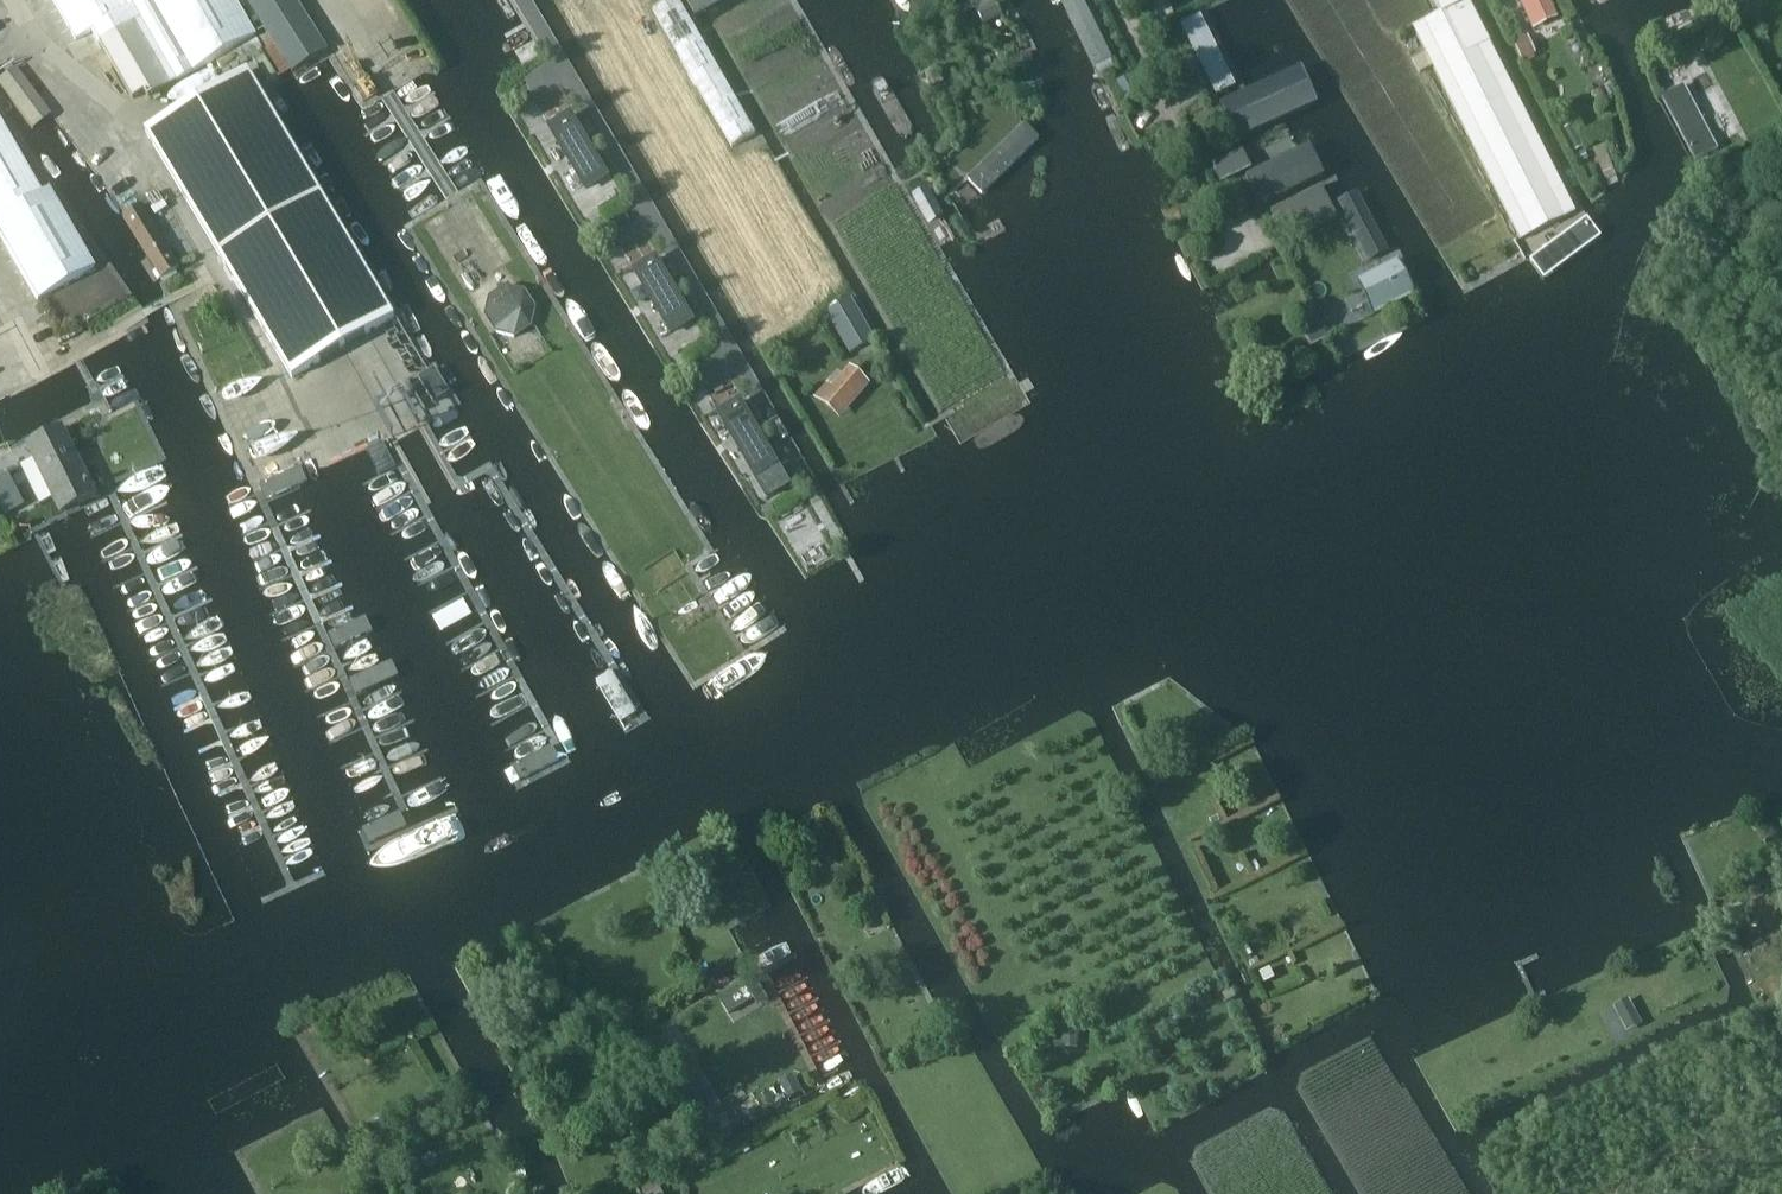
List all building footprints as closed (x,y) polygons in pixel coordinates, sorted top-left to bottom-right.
[(75,41),(92,31),(132,100),(143,93),(146,99),(255,36),(234,0),(51,0),(75,41)] [(292,72),(328,49),(297,0),(246,0),(292,72)] [(652,10),(731,147),(756,133),(679,0),(670,0),(652,10)] [(716,0),(686,0),(693,12),(716,0)] [(1002,15),(995,1),(997,0),(961,0),(968,14),(976,9),(984,25),(1002,15)] [(1089,59),(1115,46),(1092,0),(1060,0),(1089,59)] [(1251,10),(1246,0),(1207,0),(1175,16),(1188,41),(1251,10)] [(1439,7),(1441,13),(1443,16),(1469,3),(1475,0),(1435,0),(1439,7)] [(1528,18),(1552,7),(1549,0),(1520,0),(1528,18)] [(1469,3),(1443,16),(1441,13),(1413,27),(1520,239),(1575,211),(1469,3)] [(1514,42),(1513,42),(1521,60),(1523,60),(1537,54),(1528,35),(1514,42)] [(1228,121),(1292,89),(1279,63),(1215,95),(1228,121)] [(932,87),(942,81),(935,66),(924,72),(932,87)] [(292,378),(394,317),(248,71),(146,131),(292,378)] [(1658,97),(1692,162),(1715,150),(1680,85),(1658,97)] [(1603,87),(1594,92),(1599,101),(1608,96),(1603,87)] [(1242,152),(1306,121),(1296,99),(1232,131),(1242,152)] [(94,268),(49,188),(41,192),(0,121),(0,237),(37,301),(94,268)] [(1575,123),(1559,130),(1570,154),(1586,147),(1575,123)] [(969,181),(980,192),(1021,151),(1010,140),(969,181)] [(1604,144),(1593,148),(1606,180),(1616,176),(1604,144)] [(1310,146),(1246,177),(1260,207),(1324,176),(1310,146)] [(1589,148),(1576,154),(1582,166),(1595,159),(1589,148)] [(1242,154),(1215,168),(1222,181),(1248,168),(1242,154)] [(927,188),(912,196),(927,224),(943,215),(927,188)] [(1360,199),(1342,208),(1369,259),(1386,250),(1360,199)] [(1588,215),(1535,259),(1550,277),(1603,233),(1588,215)] [(1397,259),(1359,279),(1357,280),(1374,314),(1414,293),(1406,276),(1397,259)] [(1536,277),(1527,260),(1476,289),(1486,306),(1536,277)] [(532,326),(537,307),(525,290),(506,285),(489,296),(484,315),(495,333),(515,337),(532,326)] [(850,297),(826,311),(851,353),(875,339),(850,297)] [(1301,318),(1315,348),(1333,340),(1319,310),(1301,318)] [(435,367),(433,368),(418,377),(433,402),(449,392),(435,367)] [(850,369),(834,388),(827,382),(814,397),(838,417),(867,384),(850,369)] [(25,444),(32,459),(58,512),(94,494),(61,427),(25,444)] [(0,475),(0,497),(19,489),(10,470),(0,475)] [(306,493),(301,479),(269,492),(275,506),(306,493)] [(446,629),(476,613),(469,600),(439,616),(446,629)] [(334,633),(340,646),(372,631),(365,618),(334,633)] [(600,683),(630,731),(647,720),(617,672),(600,683)] [(403,687),(372,701),(379,715),(410,701),(403,687)] [(416,742),(385,757),(391,770),(422,756),(416,742)] [(525,770),(532,784),(562,768),(555,754),(525,770)] [(402,824),(396,810),(365,823),(371,837),(402,824)] [(1211,824),(1220,820),(1217,815),(1208,819),(1211,824)] [(1261,870),(1256,860),(1250,863),(1254,873),(1261,870)] [(699,975),(709,968),(706,963),(695,969),(699,975)] [(1270,967),(1259,972),(1264,983),(1275,978),(1270,967)] [(758,979),(720,1001),(727,1014),(753,999),(757,1007),(770,999),(758,979)] [(1232,989),(1221,993),(1225,1003),(1236,998),(1232,989)] [(1643,1024),(1630,998),(1613,1006),(1626,1032),(1643,1024)] [(1160,1035),(1179,1025),(1174,1015),(1155,1025),(1160,1035)] [(407,1038),(409,1030),(405,1025),(401,1036),(407,1038)] [(1078,1048),(1078,1030),(1062,1029),(1061,1047),(1078,1048)] [(1038,1045),(1031,1047),(1037,1062),(1043,1059),(1038,1045)] [(804,1093),(793,1074),(778,1082),(788,1101),(804,1093)]
